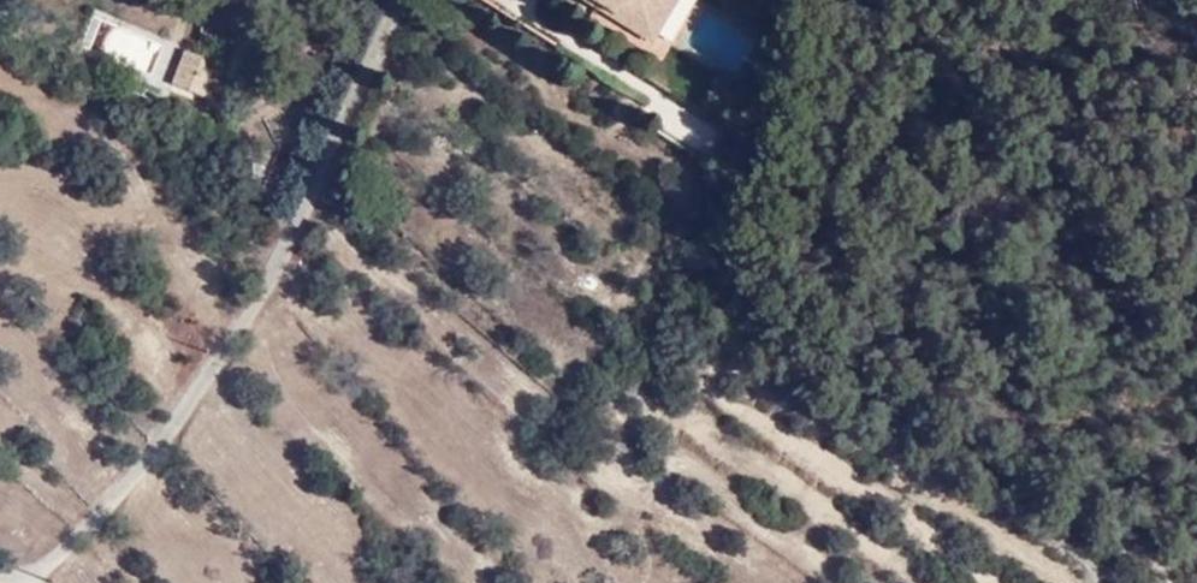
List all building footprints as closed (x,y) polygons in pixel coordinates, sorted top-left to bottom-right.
[(585,16),(579,27),(654,73),(670,49),(664,44),(690,0),(592,0),(594,1),(585,16)] [(200,79),(197,53),(180,48),(167,82),(207,98),(207,97),(200,79)]
